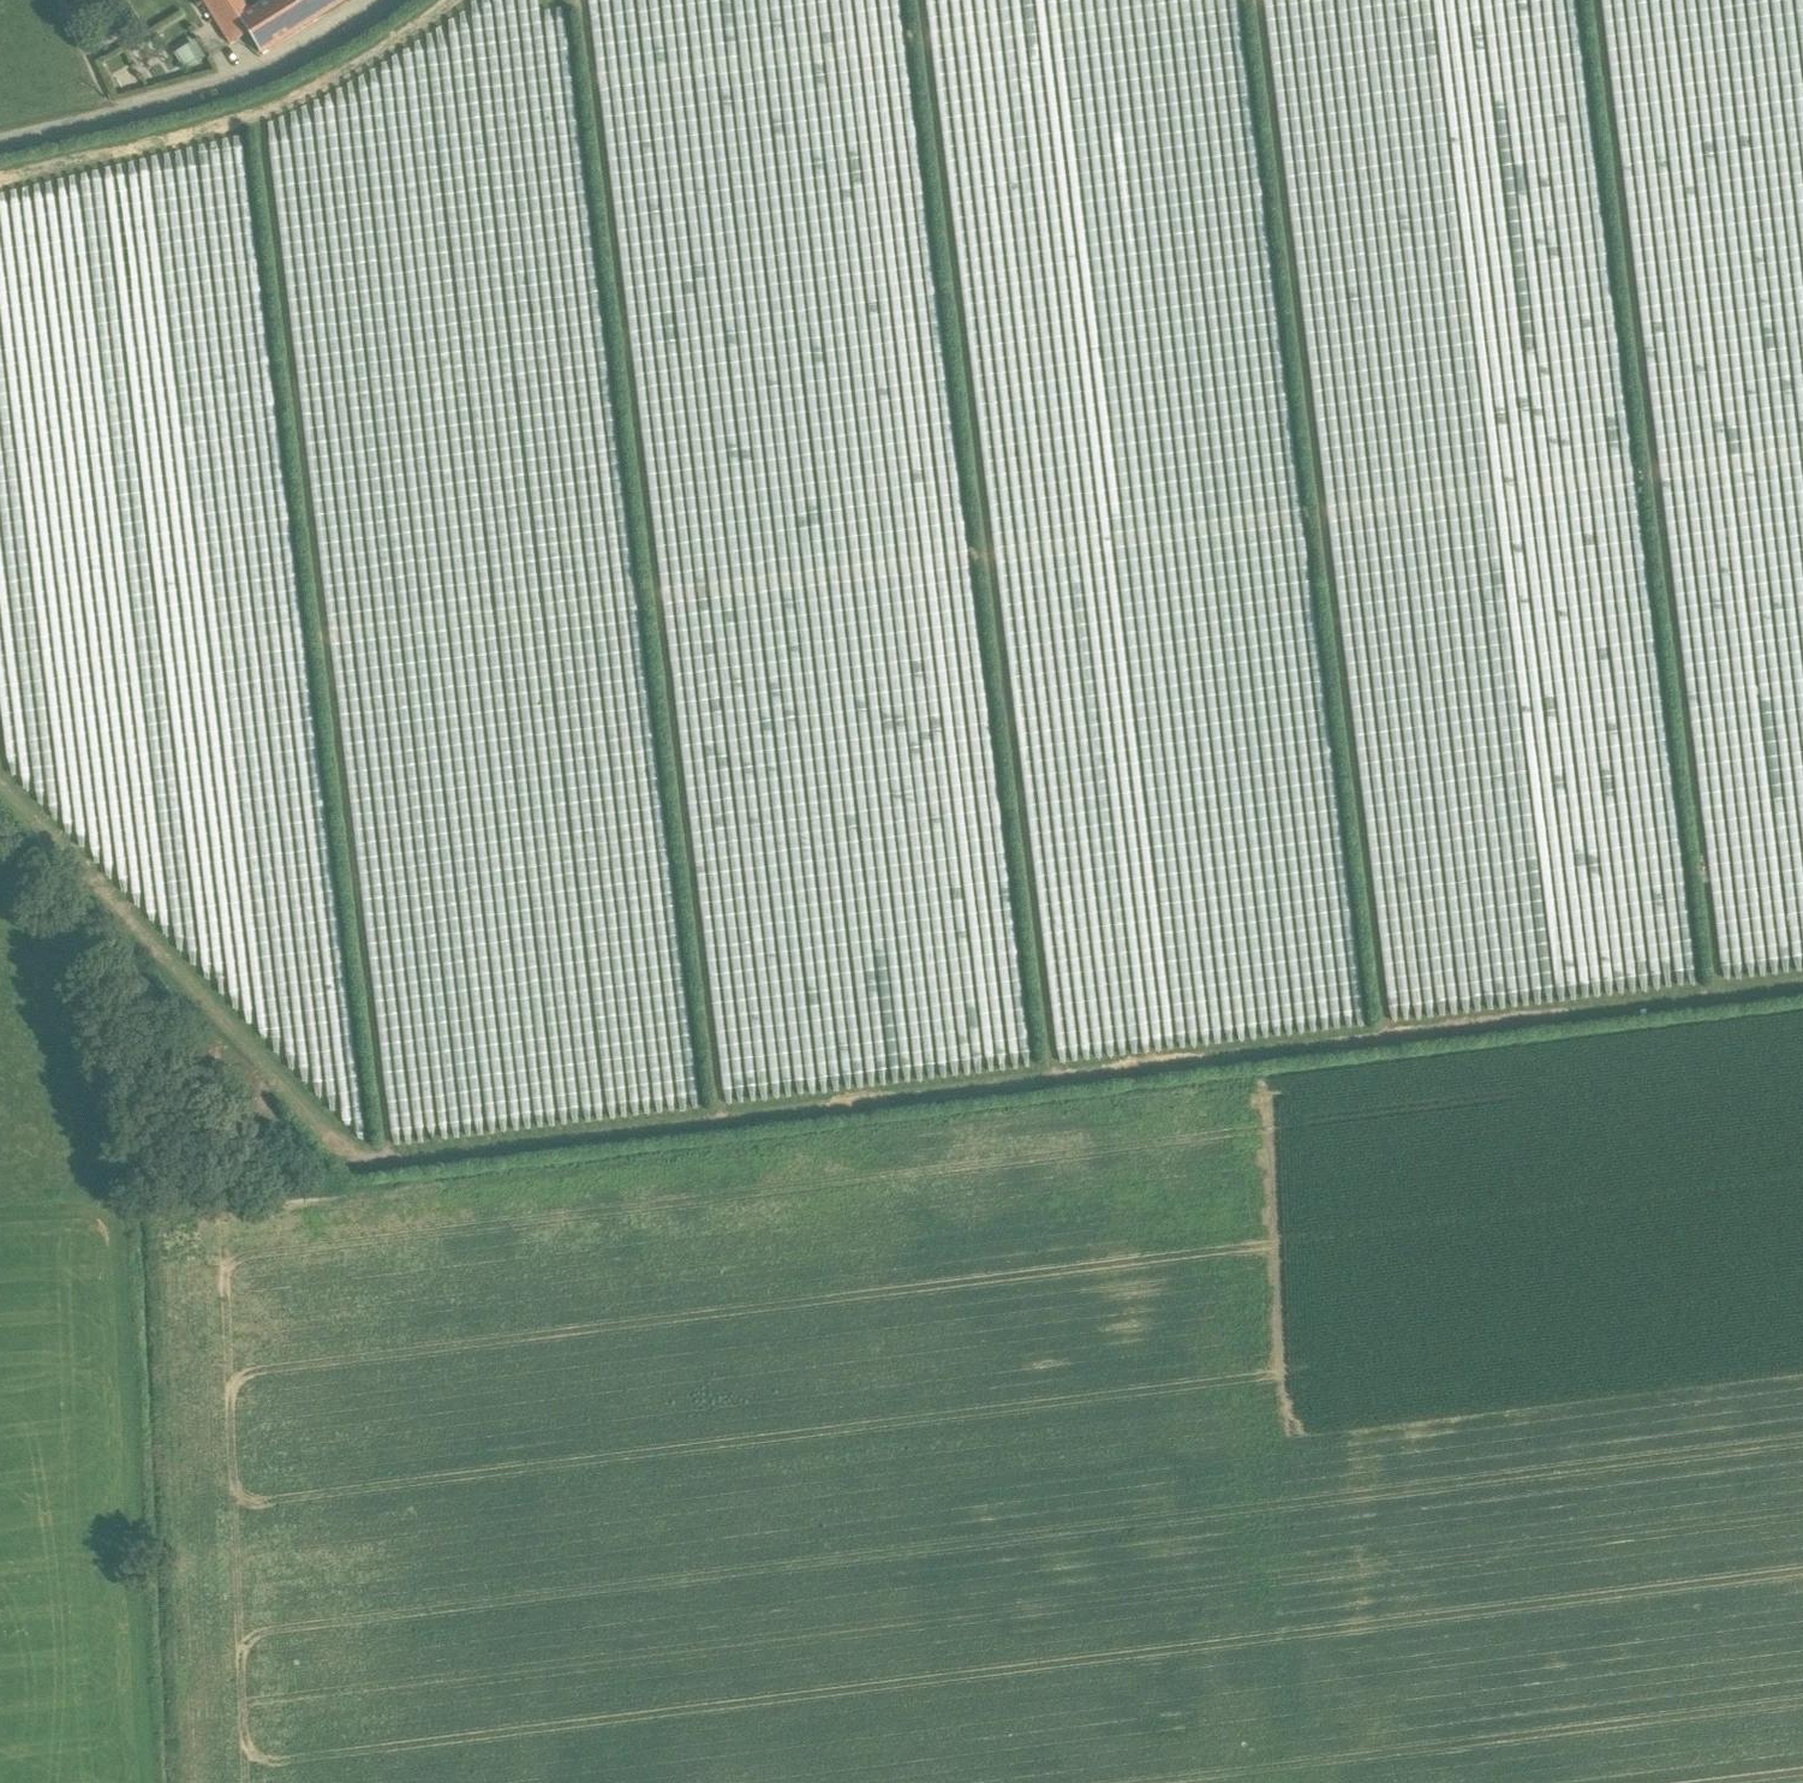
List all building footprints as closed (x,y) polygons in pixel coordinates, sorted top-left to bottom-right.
[(228,46),(247,36),(261,57),(351,0),(269,0),(249,12),(242,0),(199,0),(228,46)]
